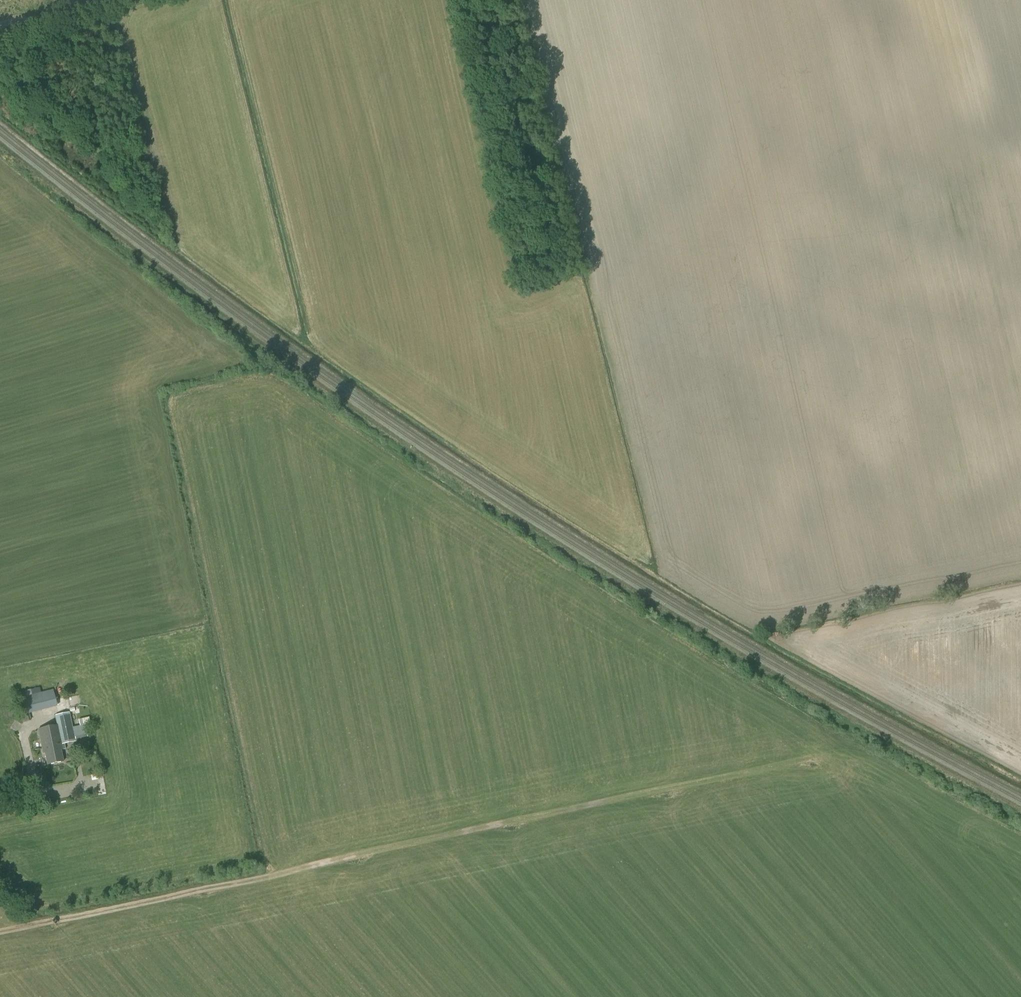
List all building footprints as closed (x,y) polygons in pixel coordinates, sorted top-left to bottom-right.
[(511,84),(513,91),(525,88),(523,81),(511,84)] [(16,699),(22,722),(31,720),(29,713),(57,706),(53,690),(36,694),(16,699)] [(64,761),(61,750),(66,749),(64,743),(76,741),(70,712),(55,715),(57,725),(38,729),(40,738),(43,754),(45,753),(47,765),(64,761)]
